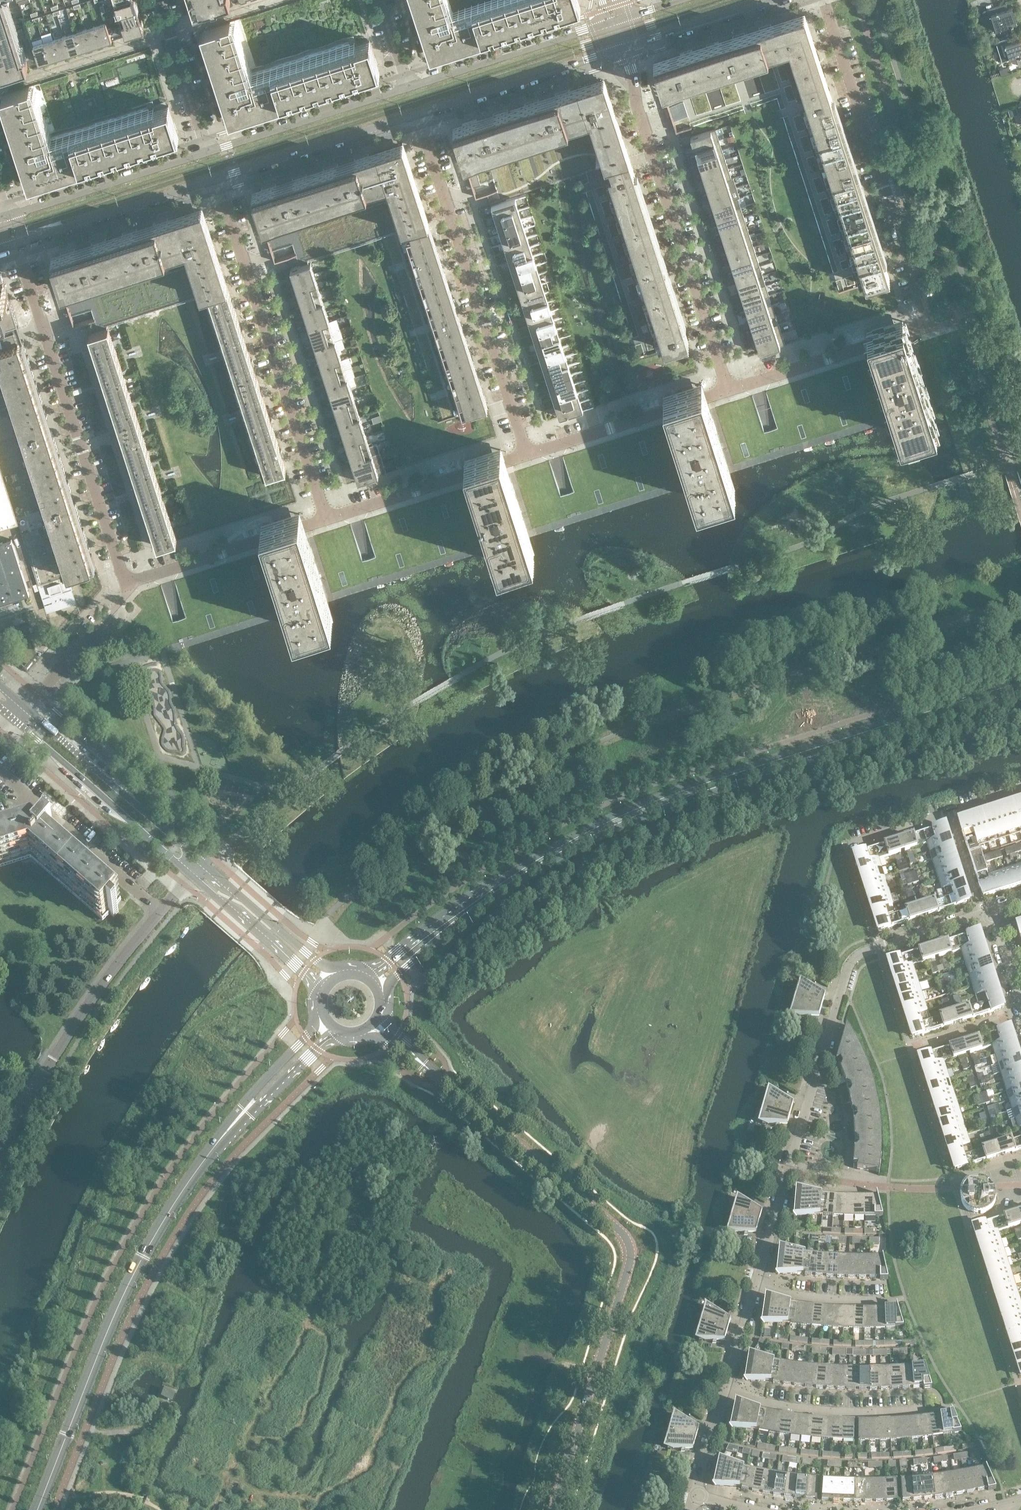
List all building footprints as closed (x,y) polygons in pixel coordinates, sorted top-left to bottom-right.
[(7,0),(0,0),(0,74),(28,65),(25,55),(24,55),(7,0)] [(115,2),(115,0),(19,0),(35,49),(46,46),(56,42),(66,39),(77,36),(87,32),(97,29),(108,25),(112,38),(125,34),(125,33),(122,23),(119,13),(115,2)] [(135,0),(122,0),(115,2),(119,12),(137,7),(135,0)] [(194,3),(197,2),(200,10),(212,6),(212,8),(218,6),(218,4),(230,0),(194,0),(194,3)] [(579,0),(413,0),(414,3),(430,55),(431,54),(443,51),(447,49),(469,42),(473,41),(540,19),(546,17),(555,15),(581,6),(580,4),(579,0)] [(1017,22),(1013,10),(1012,7),(1008,8),(1006,2),(987,8),(989,15),(991,14),(996,29),(1011,24),(1011,25),(1013,24),(1012,23),(1017,22)] [(141,17),(137,7),(119,12),(122,23),(141,17)] [(664,88),(789,48),(865,282),(865,284),(887,277),(889,276),(809,29),(804,13),(771,24),(759,28),(744,32),(738,34),(735,35),(732,36),(718,41),(706,45),(692,49),(680,53),(659,60),(654,62),(657,74),(662,89),(664,88)] [(144,28),(141,17),(122,23),(125,33),(125,34),(144,28)] [(106,20),(95,23),(101,42),(112,38),(110,30),(109,27),(108,25),(108,24),(106,20)] [(380,71),(375,57),(369,39),(352,45),(350,41),(252,72),(247,74),(230,21),(201,31),(229,118),(229,120),(247,114),(304,95),(380,71)] [(101,42),(95,23),(85,27),(91,45),(101,42)] [(91,45),(85,27),(75,30),(81,48),(91,45)] [(81,48),(75,30),(64,33),(70,52),(81,48)] [(70,52),(64,33),(54,36),(60,55),(70,52)] [(1019,39),(1017,33),(999,39),(1001,47),(1000,47),(1004,60),(1016,56),(1018,55),(1018,56),(1020,55),(1020,54),(1020,38),(1019,39)] [(60,55),(54,36),(44,40),(50,58),(60,55)] [(50,58),(44,40),(33,43),(35,49),(39,62),(50,58)] [(664,88),(662,89),(668,107),(671,114),(673,121),(676,131),(688,127),(777,98),(839,292),(865,284),(865,282),(789,48),(664,88)] [(547,99),(545,99),(539,101),(538,99),(524,103),(525,106),(508,111),(507,109),(493,113),(494,116),(477,121),(476,119),(462,123),(463,126),(454,129),(457,138),(474,190),(476,196),(491,191),(494,200),(491,201),(491,202),(629,158),(604,80),(570,91),(569,89),(555,94),(556,96),(547,99)] [(174,121),(168,104),(151,109),(150,105),(110,118),(46,138),(29,86),(0,95),(29,184),(132,151),(179,136),(174,121)] [(97,103),(94,95),(85,98),(87,106),(97,103)] [(719,139),(715,128),(691,136),(690,137),(694,147),(719,139)] [(722,148),(719,139),(694,147),(696,154),(697,157),(722,148)] [(428,221),(412,171),(403,143),(343,162),(338,164),(252,191),(256,202),(256,201),(272,251),(274,258),(275,261),(286,257),(295,254),(299,266),(309,262),(309,260),(329,254),(402,230),(428,221)] [(724,153),(722,148),(697,157),(696,154),(690,156),(692,161),(698,159),(700,166),(725,158),(724,153)] [(632,168),(632,166),(631,162),(629,158),(609,164),(612,173),(608,174),(664,348),(685,342),(688,341),(684,327),(632,168)] [(728,168),(725,158),(700,166),(702,173),(696,175),(698,180),(704,178),(703,176),(728,168)] [(731,178),(728,168),(703,176),(704,178),(706,186),(727,179),(727,180),(731,178)] [(730,189),(727,180),(727,179),(706,186),(709,193),(709,195),(730,189)] [(732,196),(730,189),(709,195),(709,193),(703,195),(704,200),(710,198),(713,205),(738,197),(737,194),(732,196)] [(494,214),(530,203),(527,194),(491,205),(494,214)] [(741,207),(738,197),(713,205),(715,212),(709,214),(711,219),(716,217),(716,215),(741,207)] [(497,223),(532,212),(530,203),(494,214),(497,223)] [(227,286),(211,236),(202,207),(141,227),(52,256),(55,266),(72,320),(74,325),(95,319),(98,330),(108,327),(107,325),(208,292),(227,286)] [(744,216),(741,207),(716,215),(716,217),(719,225),(744,216)] [(500,232),(535,221),(532,212),(497,223),(500,232)] [(747,226),(744,216),(719,225),(721,232),(722,234),(747,226)] [(503,242),(538,230),(535,221),(500,232),(503,242)] [(458,314),(428,222),(404,229),(384,236),(381,237),(391,255),(443,420),(483,407),(487,406),(458,314)] [(750,236),(747,226),(722,234),(721,232),(715,234),(717,239),(723,237),(725,244),(750,236)] [(506,251),(541,239),(538,230),(503,242),(506,251)] [(753,246),(750,236),(725,244),(727,251),(722,253),(723,258),(729,256),(728,254),(753,246)] [(509,260),(544,249),(541,239),(506,251),(509,260)] [(756,256),(753,246),(728,254),(729,256),(731,264),(756,256)] [(512,269),(547,258),(544,249),(509,260),(512,269)] [(760,265),(756,256),(731,264),(734,271),(734,273),(760,265)] [(515,278),(550,267),(547,258),(512,269),(515,278)] [(310,265),(309,262),(299,266),(290,269),(293,278),(313,272),(311,265),(310,265)] [(763,275),(760,265),(734,273),(734,271),(728,273),(730,278),(735,276),(738,283),(763,275)] [(518,288),(553,276),(550,267),(515,278),(518,288)] [(51,428),(11,304),(1,272),(0,273),(0,464),(19,522),(38,583),(46,608),(75,599),(67,574),(95,565),(79,512),(51,428)] [(316,281),(313,272),(293,278),(296,287),(290,288),(291,290),(316,281)] [(766,285),(763,275),(738,283),(740,290),(735,292),(734,292),(736,297),(741,295),(741,293),(766,285)] [(521,297),(556,285),(553,276),(518,288),(521,297)] [(299,298),(320,291),(316,281),(291,290),(292,293),(297,291),(299,298)] [(524,306),(559,295),(556,285),(521,297),(524,306)] [(769,294),(766,285),(741,293),(741,295),(744,303),(769,294)] [(260,389),(256,377),(252,364),(254,364),(253,361),(253,359),(251,359),(243,334),(245,334),(243,329),(241,329),(233,304),(235,304),(233,298),(231,299),(227,286),(208,292),(267,474),(286,468),(281,455),(283,454),(282,449),(280,449),(272,425),(274,424),(273,421),(272,419),(270,419),(262,394),(264,394),(262,389),(260,389)] [(323,301),(320,291),(299,298),(302,306),(296,308),(297,309),(323,301)] [(772,304),(769,294),(744,303),(746,310),(747,312),(772,304)] [(527,315),(562,304),(559,295),(524,306),(527,315)] [(326,310),(323,301),(297,309),(298,312),(303,310),(305,317),(326,310)] [(530,324),(565,313),(562,304),(527,315),(530,324)] [(775,314),(772,304),(747,312),(746,310),(740,312),(742,317),(748,315),(750,322),(775,314)] [(329,320),(326,310),(305,317),(308,325),(302,327),(303,328),(329,320)] [(532,333),(568,322),(565,313),(530,324),(532,333)] [(778,324),(775,314),(750,322),(752,329),(747,331),(748,336),(754,334),(753,332),(778,324)] [(908,336),(902,318),(866,329),(872,347),(874,354),(875,356),(761,393),(752,395),(772,459),(895,419),(900,434),(936,422),(910,342),(908,336)] [(312,336),(332,330),(329,320),(303,328),(304,331),(309,329),(312,336)] [(535,343),(571,331),(568,322),(532,333),(535,343)] [(781,333),(778,324),(753,332),(754,334),(756,341),(781,333)] [(118,358),(113,341),(108,327),(98,330),(89,333),(99,364),(118,358)] [(335,339),(332,330),(312,336),(314,344),(308,346),(309,348),(335,339)] [(538,352),(574,340),(571,331),(535,343),(538,352)] [(784,341),(781,333),(756,341),(760,352),(785,344),(785,343),(784,341)] [(338,349),(335,339),(309,348),(310,350),(316,348),(318,356),(338,349)] [(541,361),(577,350),(574,340),(538,352),(541,361)] [(341,359),(338,349),(318,356),(320,363),(315,365),(315,367),(341,359)] [(580,359),(577,350),(541,361),(544,370),(580,359)] [(128,388),(123,375),(118,358),(99,364),(109,394),(128,388)] [(344,368),(341,359),(315,367),(316,369),(322,368),(324,375),(344,368)] [(583,368),(580,359),(544,370),(547,379),(583,368)] [(347,378),(344,368),(324,375),(326,382),(321,384),(321,386),(347,378)] [(586,377),(583,368),(547,379),(550,389),(586,377)] [(553,398),(589,386),(586,377),(550,389),(553,398)] [(350,388),(347,378),(321,386),(322,389),(328,387),(330,394),(350,388)] [(757,464),(737,400),(710,409),(710,407),(707,399),(701,382),(663,394),(669,411),(671,419),(672,421),(557,458),(549,461),(550,463),(568,519),(569,524),(692,485),(697,499),(735,487),(730,472),(757,464)] [(592,395),(589,386),(553,398),(556,407),(592,395)] [(137,418),(132,401),(128,388),(109,394),(118,424),(137,418)] [(354,397),(350,388),(330,394),(333,402),(327,403),(328,406),(354,397)] [(594,403),(592,395),(556,407),(559,416),(589,407),(594,405),(594,403)] [(357,407),(354,397),(328,406),(328,408),(334,406),(336,413),(357,407)] [(360,416),(357,407),(336,413),(339,421),(333,422),(334,425),(360,416)] [(363,426),(360,416),(334,425),(334,427),(340,425),(342,433),(363,426)] [(147,448),(143,435),(137,418),(118,424),(128,454),(147,448)] [(366,436),(363,426),(342,433),(345,440),(339,442),(340,444),(366,436)] [(369,445),(366,436),(340,444),(341,446),(346,444),(349,452),(369,445)] [(372,455),(369,445),(349,452),(351,459),(345,461),(346,463),(372,455)] [(534,551),(529,537),(510,475),(509,473),(509,472),(506,463),(500,446),(464,458),(470,474),(472,483),(473,485),(358,522),(350,524),(351,526),(369,583),(371,587),(493,548),(498,563),(534,551)] [(157,478),(151,461),(147,448),(128,454),(138,484),(157,478)] [(375,465),(372,455),(346,463),(347,465),(352,464),(355,471),(375,465)] [(0,464),(0,528),(19,522),(0,464)] [(378,474),(375,465),(355,471),(358,481),(378,474)] [(166,508),(162,495),(157,478),(138,484),(147,514),(166,508)] [(176,539),(171,521),(166,508),(147,514),(157,545),(176,539)] [(336,531),(335,529),(308,538),(308,536),(305,527),(299,511),(261,523),(266,539),(269,549),(270,550),(169,582),(161,585),(162,588),(181,648),(290,613),(295,628),(333,615),(328,601),(355,592),(354,588),(336,531)] [(21,597),(3,541),(0,542),(0,603),(21,597)] [(1020,801),(1011,804),(1019,831),(1020,830),(1020,801)] [(1019,831),(1011,804),(1000,808),(1001,811),(1009,834),(1019,831)] [(1009,834),(1001,811),(1000,808),(990,811),(999,838),(1009,834)] [(999,838),(990,811),(980,814),(981,817),(988,841),(999,838)] [(988,841),(981,817),(980,814),(969,818),(977,840),(978,844),(988,841)] [(977,840),(969,818),(959,821),(966,843),(977,840)] [(31,859),(103,922),(110,914),(114,917),(119,912),(115,909),(121,901),(50,838),(54,833),(47,827),(46,827),(43,831),(38,826),(22,831),(21,831),(22,832),(0,839),(0,869),(31,859)] [(948,836),(946,828),(945,826),(923,833),(927,843),(948,836)] [(879,859),(927,844),(927,843),(923,833),(875,848),(879,859)] [(951,845),(950,842),(948,836),(927,843),(927,844),(930,852),(951,845)] [(987,872),(982,857),(978,844),(977,840),(966,843),(976,876),(987,872)] [(954,855),(953,849),(951,845),(930,852),(933,862),(954,855)] [(879,859),(875,848),(854,855),(857,866),(879,859)] [(957,864),(956,860),(954,855),(933,862),(935,871),(957,864)] [(882,868),(879,859),(857,866),(860,875),(882,868)] [(960,873),(958,867),(957,864),(935,871),(938,880),(960,873)] [(1019,865),(1008,868),(1015,888),(1020,886),(1020,872),(1019,865)] [(885,877),(882,868),(860,875),(863,884),(885,877)] [(1015,888),(1008,868),(998,872),(1004,891),(1015,888)] [(994,894),(988,875),(987,872),(976,876),(983,898),(994,894)] [(998,872),(988,875),(994,894),(1004,891),(998,872)] [(963,882),(962,879),(960,873),(938,880),(941,889),(963,882)] [(888,886),(885,877),(863,884),(866,893),(888,886)] [(966,891),(964,886),(963,882),(941,889),(944,898),(966,891)] [(891,895),(888,886),(866,893),(869,902),(891,895)] [(970,902),(969,899),(966,891),(944,898),(948,909),(970,902)] [(893,905),(891,895),(869,902),(872,911),(893,905)] [(900,924),(948,909),(944,898),(896,913),(896,914),(897,914),(900,924)] [(896,913),(893,905),(872,911),(875,921),(896,914),(896,913)] [(897,914),(896,914),(875,921),(878,931),(900,924),(897,914)] [(983,942),(980,934),(979,932),(957,939),(961,950),(961,949),(983,942)] [(913,965),(961,950),(961,949),(961,950),(957,939),(910,954),(913,965)] [(985,952),(984,948),(983,942),(961,949),(961,950),(964,959),(985,952)] [(988,961),(987,955),(985,952),(964,959),(967,968),(988,961)] [(913,965),(910,954),(888,961),(891,972),(913,965)] [(991,970),(990,966),(988,961),(967,968),(970,977),(991,970)] [(916,974),(913,965),(891,972),(894,981),(916,974)] [(994,979),(993,974),(991,970),(970,977),(973,986),(994,979)] [(919,983),(916,974),(894,981),(897,990),(919,983)] [(997,988),(996,985),(994,979),(973,986),(976,995),(997,988)] [(825,995),(818,991),(803,982),(802,988),(800,987),(797,997),(799,997),(798,999),(822,1006),(825,995)] [(922,992),(919,983),(897,990),(900,999),(922,992)] [(1000,998),(998,992),(997,988),(976,995),(978,1004),(978,1005),(1000,998)] [(925,1002),(922,992),(900,999),(903,1009),(925,1002)] [(1004,1008),(1003,1006),(1000,998),(978,1005),(982,1015),(1004,1008)] [(819,1016),(822,1006),(798,999),(798,1000),(796,1000),(793,1010),(795,1010),(794,1016),(811,1016),(819,1016)] [(928,1011),(925,1002),(903,1009),(906,1018),(928,1011)] [(934,1031),(982,1015),(978,1005),(978,1004),(930,1019),(931,1020),(934,1031)] [(931,1020),(930,1019),(928,1011),(906,1018),(909,1027),(931,1020)] [(934,1031),(931,1020),(909,1027),(912,1038),(934,1031)] [(850,1029),(847,1025),(836,1062),(837,1061),(841,1069),(840,1069),(843,1077),(868,1067),(867,1062),(865,1058),(862,1053),(859,1046),(857,1042),(855,1038),(853,1036),(852,1033),(850,1029)] [(1013,1039),(1011,1031),(1010,1028),(988,1035),(992,1046),(1013,1039)] [(944,1062),(992,1046),(988,1035),(940,1050),(944,1061),(944,1062)] [(1016,1048),(1015,1044),(1013,1039),(992,1046),(995,1055),(1016,1048)] [(1019,1057),(1018,1052),(1016,1048),(995,1055),(998,1064),(1019,1057)] [(944,1061),(940,1050),(919,1057),(922,1068),(944,1061)] [(1019,1057),(998,1064),(1001,1073),(1020,1067),(1020,1062),(1019,1057)] [(947,1070),(944,1062),(944,1061),(922,1068),(925,1077),(947,1070)] [(875,1087),(873,1082),(873,1079),(871,1075),(869,1070),(868,1067),(843,1077),(846,1084),(850,1095),(849,1095),(851,1103),(877,1097),(876,1092),(875,1090),(875,1087)] [(1001,1073),(1003,1082),(1020,1077),(1020,1067),(1001,1073)] [(950,1079),(947,1070),(925,1077),(928,1086),(950,1079)] [(1003,1082),(1006,1092),(1020,1087),(1020,1077),(1003,1082)] [(953,1089),(950,1079),(928,1086),(931,1096),(953,1089)] [(1006,1092),(1009,1101),(1020,1097),(1020,1087),(1006,1092)] [(955,1098),(953,1089),(931,1096),(934,1105),(955,1098)] [(793,1103),(787,1099),(772,1090),(770,1096),(768,1095),(765,1105),(767,1106),(767,1107),(790,1114),(793,1103)] [(881,1118),(880,1113),(880,1110),(879,1106),(878,1101),(877,1097),(851,1103),(852,1111),(853,1111),(854,1122),(854,1130),(881,1128),(881,1123),(881,1121),(881,1118)] [(1009,1101),(1012,1110),(1020,1107),(1020,1097),(1009,1101)] [(958,1107),(955,1098),(934,1105),(937,1114),(958,1107)] [(787,1124),(790,1114),(767,1107),(766,1109),(764,1108),(761,1118),(764,1118),(762,1124),(779,1124),(787,1124)] [(961,1116),(958,1107),(937,1114),(940,1123),(961,1116)] [(1012,1110),(1015,1119),(1020,1117),(1020,1107),(1012,1110)] [(964,1125),(961,1116),(940,1123),(943,1132),(964,1125)] [(967,1135),(964,1125),(943,1132),(946,1141),(967,1135)] [(882,1133),(881,1128),(854,1130),(855,1138),(855,1149),(854,1157),(881,1159),(882,1153),(882,1148),(882,1146),(882,1138),(882,1133)] [(970,1144),(967,1135),(946,1141),(948,1151),(970,1144)] [(1020,1149),(1020,1138),(1020,1137),(973,1152),(973,1153),(977,1163),(1020,1149)] [(973,1153),(973,1152),(970,1144),(948,1151),(951,1160),(973,1153)] [(977,1163),(973,1153),(951,1160),(955,1170),(977,1163)] [(881,1166),(881,1159),(854,1157),(853,1165),(854,1165),(854,1168),(857,1168),(857,1169),(876,1172),(880,1172),(881,1166)] [(995,1191),(995,1189),(994,1187),(993,1186),(992,1185),(991,1184),(990,1183),(989,1182),(987,1181),(986,1181),(985,1180),(983,1180),(982,1179),(980,1179),(979,1179),(977,1179),(976,1179),(974,1179),(973,1180),(972,1180),(970,1181),(969,1182),(967,1183),(966,1184),(965,1185),(964,1186),(963,1188),(963,1189),(962,1190),(962,1192),(961,1193),(961,1194),(961,1196),(961,1198),(961,1199),(961,1200),(962,1202),(963,1204),(964,1205),(964,1207),(966,1208),(967,1209),(969,1211),(970,1212),(972,1213),(973,1213),(975,1214),(977,1214),(979,1214),(981,1214),(983,1213),(985,1213),(987,1212),(989,1211),(990,1210),(991,1209),(992,1207),(993,1206),(994,1204),(995,1203),(995,1202),(996,1200),(996,1198),(996,1197),(996,1194),(996,1193),(995,1192),(995,1191)] [(813,1204),(814,1192),(802,1189),(799,1189),(800,1190),(801,1190),(799,1215),(798,1215),(797,1216),(800,1216),(810,1215),(811,1203),(813,1204)] [(823,1215),(824,1195),(814,1192),(813,1204),(811,1203),(810,1215),(823,1215)] [(833,1215),(834,1195),(824,1195),(823,1215),(833,1215)] [(843,1216),(844,1196),(834,1195),(833,1215),(843,1216)] [(854,1216),(854,1196),(844,1196),(843,1216),(854,1216)] [(865,1216),(865,1196),(854,1196),(854,1216),(865,1216)] [(883,1216),(878,1197),(875,1197),(875,1196),(865,1196),(865,1216),(875,1216),(875,1217),(883,1216)] [(762,1212),(755,1208),(755,1207),(740,1198),(739,1204),(737,1203),(734,1213),(736,1214),(736,1215),(759,1222),(762,1212)] [(1020,1224),(1020,1212),(995,1220),(998,1231),(1020,1224)] [(756,1232),(759,1222),(736,1215),(735,1217),(733,1216),(730,1226),(732,1226),(731,1232),(748,1232),(756,1232)] [(998,1231),(995,1220),(973,1227),(976,1238),(998,1231)] [(1001,1240),(998,1231),(976,1238),(979,1247),(1001,1240)] [(1004,1249),(1001,1240),(979,1247),(982,1256),(1004,1249)] [(793,1262),(795,1250),(786,1248),(786,1247),(783,1247),(784,1248),(785,1249),(782,1273),(781,1273),(780,1274),(780,1275),(783,1274),(794,1274),(795,1262),(793,1262)] [(1007,1258),(1004,1249),(982,1256),(985,1265),(1007,1258)] [(805,1273),(807,1253),(795,1250),(793,1262),(795,1262),(794,1274),(805,1273)] [(816,1274),(818,1254),(807,1253),(805,1273),(805,1274),(811,1275),(812,1274),(816,1274)] [(827,1275),(828,1255),(818,1254),(816,1274),(816,1276),(822,1276),(822,1275),(827,1275)] [(838,1276),(839,1256),(828,1255),(827,1275),(827,1276),(833,1277),(833,1275),(838,1276)] [(848,1276),(849,1256),(839,1256),(838,1276),(838,1277),(844,1277),(844,1276),(848,1276)] [(859,1276),(859,1256),(849,1256),(848,1276),(848,1277),(855,1278),(855,1276),(859,1276)] [(870,1276),(870,1257),(859,1256),(859,1276),(859,1278),(866,1278),(866,1276),(870,1276)] [(888,1279),(883,1257),(880,1257),(880,1256),(870,1257),(870,1276),(870,1278),(876,1278),(876,1276),(880,1276),(880,1279),(888,1279)] [(1010,1267),(1007,1258),(985,1265),(988,1274),(1010,1267)] [(1013,1276),(1010,1267),(988,1274),(991,1283),(1013,1276)] [(1016,1286),(1013,1276),(991,1283),(994,1293),(1016,1286)] [(1019,1295),(1016,1286),(994,1293),(997,1302),(1019,1295)] [(1019,1295),(997,1302),(1000,1311),(1020,1304),(1020,1302),(1019,1295)] [(781,1312),(782,1300),(772,1297),(769,1296),(769,1297),(770,1297),(771,1298),(767,1322),(766,1322),(765,1323),(768,1323),(777,1323),(779,1311),(781,1312)] [(790,1323),(793,1303),(782,1300),(781,1312),(779,1311),(777,1323),(790,1323)] [(801,1324),(803,1305),(793,1303),(790,1323),(791,1323),(801,1324)] [(1000,1311),(1003,1320),(1020,1314),(1020,1304),(1000,1311)] [(811,1326),(813,1306),(803,1305),(801,1324),(811,1326)] [(730,1320),(724,1316),(709,1306),(707,1312),(705,1311),(702,1321),(704,1322),(704,1323),(727,1330),(730,1320)] [(822,1327),(824,1307),(813,1306),(811,1326),(822,1327)] [(833,1327),(834,1307),(824,1307),(822,1327),(833,1327)] [(843,1328),(844,1308),(834,1307),(833,1327),(843,1328)] [(854,1328),(854,1308),(844,1308),(843,1328),(854,1328)] [(864,1328),(864,1308),(854,1308),(854,1328),(864,1328)] [(875,1328),(874,1308),(864,1308),(864,1328),(875,1328)] [(886,1328),(885,1308),(874,1308),(875,1328),(886,1328)] [(904,1327),(898,1308),(895,1308),(885,1308),(886,1328),(895,1328),(904,1327)] [(1003,1320),(1006,1329),(1020,1324),(1020,1314),(1003,1320)] [(724,1341),(727,1330),(704,1323),(704,1325),(701,1324),(698,1334),(701,1334),(699,1340),(717,1341),(717,1340),(724,1341)] [(1006,1329),(1009,1338),(1020,1335),(1020,1324),(1006,1329)] [(1009,1338),(1012,1348),(1020,1345),(1020,1335),(1009,1338)] [(1012,1348),(1015,1357),(1020,1355),(1020,1345),(1012,1348)] [(762,1369),(764,1357),(755,1355),(755,1354),(752,1354),(753,1355),(754,1356),(750,1380),(749,1380),(748,1381),(751,1381),(762,1381),(764,1369),(762,1369)] [(773,1381),(776,1361),(764,1357),(762,1369),(764,1369),(762,1381),(773,1381)] [(784,1383),(787,1363),(776,1361),(773,1381),(773,1382),(780,1383),(780,1382),(784,1383)] [(795,1384),(797,1364),(787,1363),(784,1383),(784,1384),(790,1385),(790,1384),(795,1384)] [(806,1385),(808,1365),(797,1364),(795,1384),(795,1385),(801,1386),(801,1385),(806,1385)] [(816,1386),(818,1366),(808,1365),(806,1385),(806,1387),(812,1387),(812,1386),(816,1386)] [(827,1387),(828,1367),(818,1366),(816,1386),(816,1388),(823,1388),(823,1387),(827,1387)] [(932,1388),(925,1366),(922,1366),(912,1367),(914,1386),(914,1388),(920,1387),(920,1386),(923,1386),(924,1389),(932,1388)] [(838,1388),(839,1368),(828,1367),(827,1387),(827,1388),(833,1389),(834,1388),(838,1388)] [(903,1387),(901,1367),(891,1368),(892,1388),(892,1389),(898,1389),(898,1388),(903,1387)] [(914,1386),(912,1367),(901,1367),(903,1387),(903,1389),(909,1388),(909,1387),(914,1386)] [(849,1388),(849,1368),(839,1368),(838,1388),(838,1389),(844,1389),(844,1388),(849,1388)] [(860,1388),(859,1368),(849,1368),(849,1388),(849,1389),(855,1390),(855,1388),(860,1388)] [(870,1388),(870,1368),(859,1368),(860,1388),(860,1390),(866,1390),(866,1388),(870,1388)] [(881,1388),(880,1368),(870,1368),(870,1388),(870,1390),(877,1390),(877,1388),(881,1388)] [(892,1388),(891,1368),(880,1368),(881,1388),(881,1390),(888,1389),(887,1388),(892,1388)] [(173,1402),(176,1393),(162,1388),(158,1396),(165,1399),(173,1402)] [(750,1418),(752,1406),(742,1402),(739,1401),(740,1403),(741,1403),(736,1427),(735,1427),(734,1428),(733,1428),(733,1429),(737,1429),(737,1428),(746,1429),(748,1417),(750,1418)] [(759,1430),(763,1410),(752,1406),(750,1418),(748,1417),(746,1429),(759,1430)] [(769,1432),(773,1412),(763,1410),(759,1430),(760,1430),(769,1432)] [(780,1433),(783,1414),(773,1412),(769,1432),(780,1433)] [(961,1432),(953,1413),(951,1413),(940,1415),(943,1434),(953,1433),(961,1432)] [(790,1435),(793,1415),(783,1414),(780,1433),(790,1435)] [(699,1428),(692,1424),(677,1415),(676,1421),(673,1420),(671,1430),(673,1430),(672,1432),(696,1438),(699,1428)] [(801,1436),(803,1417),(793,1415),(790,1435),(801,1436)] [(943,1434),(940,1415),(930,1416),(933,1436),(943,1434)] [(933,1436),(930,1416),(920,1417),(922,1437),(933,1436)] [(811,1438),(813,1418),(803,1417),(801,1436),(811,1438)] [(922,1437),(920,1417),(910,1418),(912,1438),(922,1437)] [(822,1439),(823,1419),(813,1418),(811,1438),(822,1439)] [(912,1438),(910,1418),(900,1419),(901,1439),(912,1438)] [(833,1439),(833,1419),(823,1419),(822,1439),(833,1439)] [(843,1440),(844,1420),(833,1419),(833,1439),(843,1440)] [(901,1439),(900,1419),(889,1420),(891,1440),(901,1439)] [(854,1440),(854,1421),(855,1421),(855,1420),(844,1420),(843,1440),(853,1440),(854,1440)] [(869,1440),(869,1420),(858,1420),(858,1421),(858,1440),(869,1440)] [(880,1440),(879,1420),(869,1420),(869,1440),(880,1440)] [(891,1440),(889,1420),(879,1420),(880,1440),(891,1440)] [(693,1449),(696,1438),(672,1432),(672,1433),(670,1433),(667,1443),(669,1443),(668,1449),(685,1449),(693,1449)] [(732,1475),(734,1463),(725,1460),(722,1459),(723,1460),(724,1461),(719,1485),(718,1485),(717,1485),(717,1486),(720,1486),(731,1487),(733,1475),(732,1475)] [(742,1487),(746,1468),(734,1463),(732,1475),(733,1475),(731,1487),(742,1487)] [(996,1489),(987,1467),(984,1468),(974,1470),(978,1489),(978,1491),(984,1489),(984,1488),(987,1487),(988,1490),(996,1489)] [(753,1490),(756,1470),(746,1468),(742,1487),(742,1489),(748,1490),(748,1489),(753,1490)] [(763,1492),(766,1472),(756,1470),(753,1490),(752,1491),(759,1492),(759,1491),(763,1492)] [(978,1489),(974,1470),(963,1472),(967,1491),(967,1493),(973,1491),(973,1490),(978,1489)] [(774,1493),(777,1473),(766,1472),(763,1492),(763,1493),(769,1494),(770,1493),(774,1493)] [(967,1491),(963,1472),(953,1473),(956,1493),(957,1494),(963,1493),(963,1492),(967,1491)] [(785,1495),(787,1475),(777,1473),(774,1493),(774,1495),(780,1495),(780,1494),(785,1495)] [(956,1493),(953,1473),(943,1475),(946,1495),(946,1496),(952,1495),(952,1494),(956,1493)] [(795,1496),(797,1476),(787,1475),(785,1495),(784,1496),(791,1497),(791,1496),(795,1496)] [(946,1495),(943,1475),(932,1476),(935,1496),(935,1497),(941,1497),(941,1495),(946,1495)] [(806,1497),(808,1477),(797,1476),(795,1496),(795,1498),(801,1498),(802,1497),(806,1497)] [(935,1496),(932,1476),(922,1478),(924,1497),(924,1499),(931,1498),(931,1497),(935,1496)] [(817,1499),(819,1479),(808,1477),(806,1497),(806,1499),(812,1499),(812,1498),(816,1498),(816,1499),(817,1499)] [(914,1498),(911,1478),(900,1479),(900,1480),(901,1480),(902,1499),(903,1499),(903,1500),(909,1500),(909,1499),(914,1498)] [(924,1497),(922,1478),(911,1478),(914,1498),(914,1500),(920,1499),(920,1498),(924,1497)] [(833,1500),(834,1480),(822,1479),(823,1479),(821,1499),(822,1499),(822,1500),(828,1501),(828,1499),(833,1500)] [(898,1500),(897,1480),(897,1479),(886,1480),(887,1500),(887,1501),(893,1501),(893,1500),(897,1499),(897,1500),(898,1500)] [(844,1500),(844,1480),(834,1480),(833,1500),(833,1501),(839,1501),(839,1500),(844,1500)] [(854,1500),(854,1480),(844,1480),(844,1500),(844,1501),(850,1501),(850,1500),(854,1500)] [(865,1500),(865,1480),(854,1480),(854,1500),(854,1502),(861,1502),(861,1500),(865,1500)] [(876,1500),(875,1480),(865,1480),(865,1500),(865,1502),(872,1502),(871,1500),(876,1500)] [(887,1500),(886,1480),(875,1480),(876,1500),(876,1502),(882,1501),(882,1500),(887,1500)]
